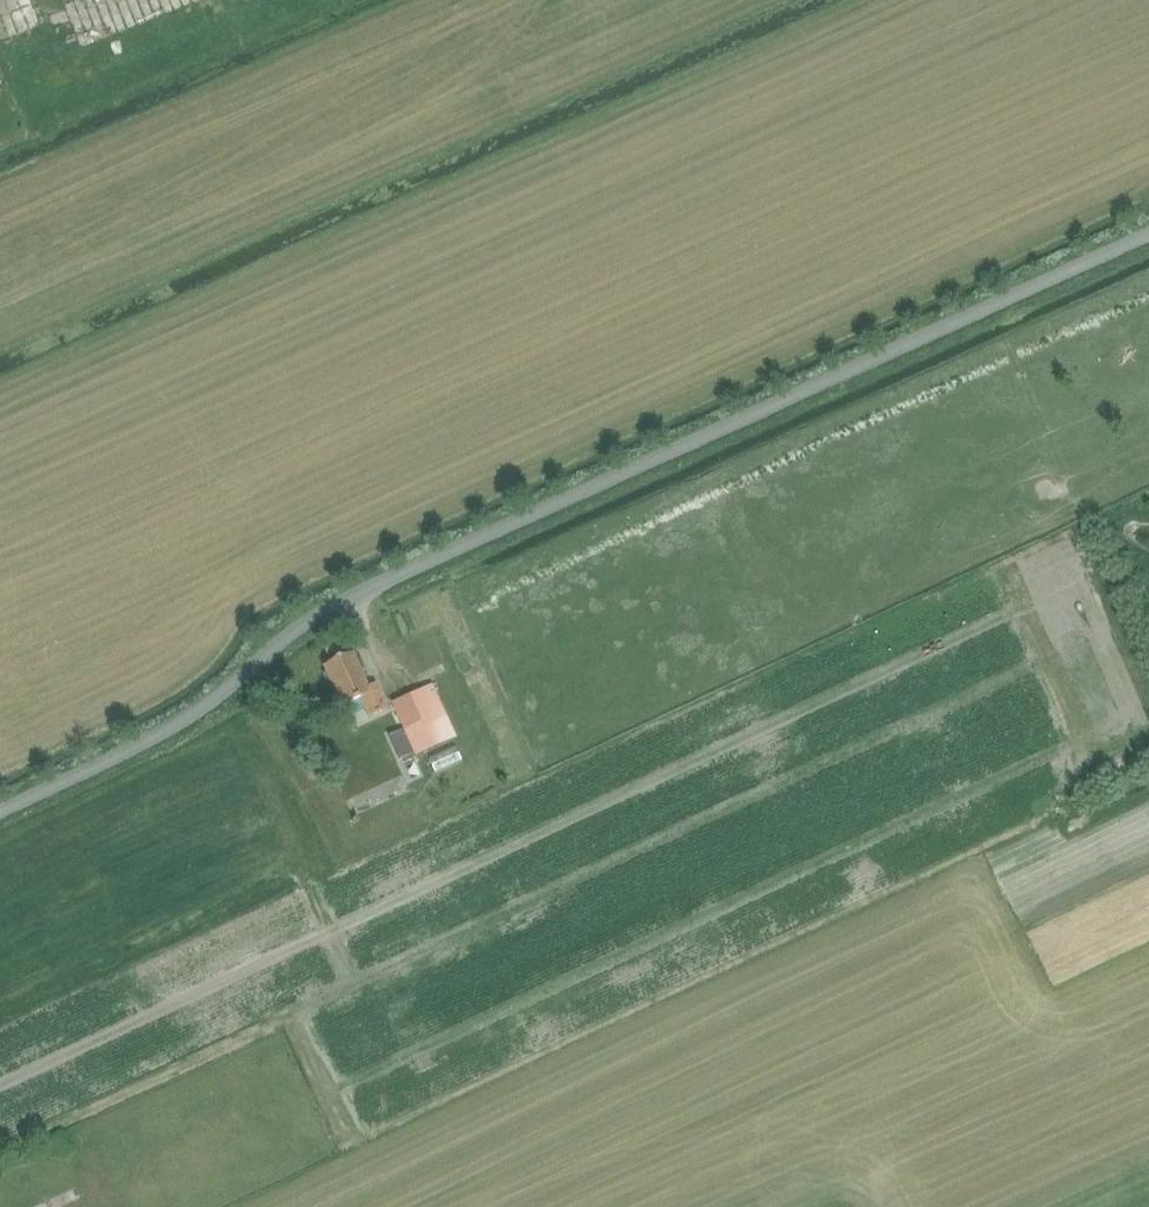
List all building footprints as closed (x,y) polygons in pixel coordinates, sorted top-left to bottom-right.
[(370,686),(355,653),(324,667),(342,707),(362,699),(369,716),(389,708),(378,683),(370,686)] [(416,754),(457,737),(433,685),(393,703),(416,754)]
